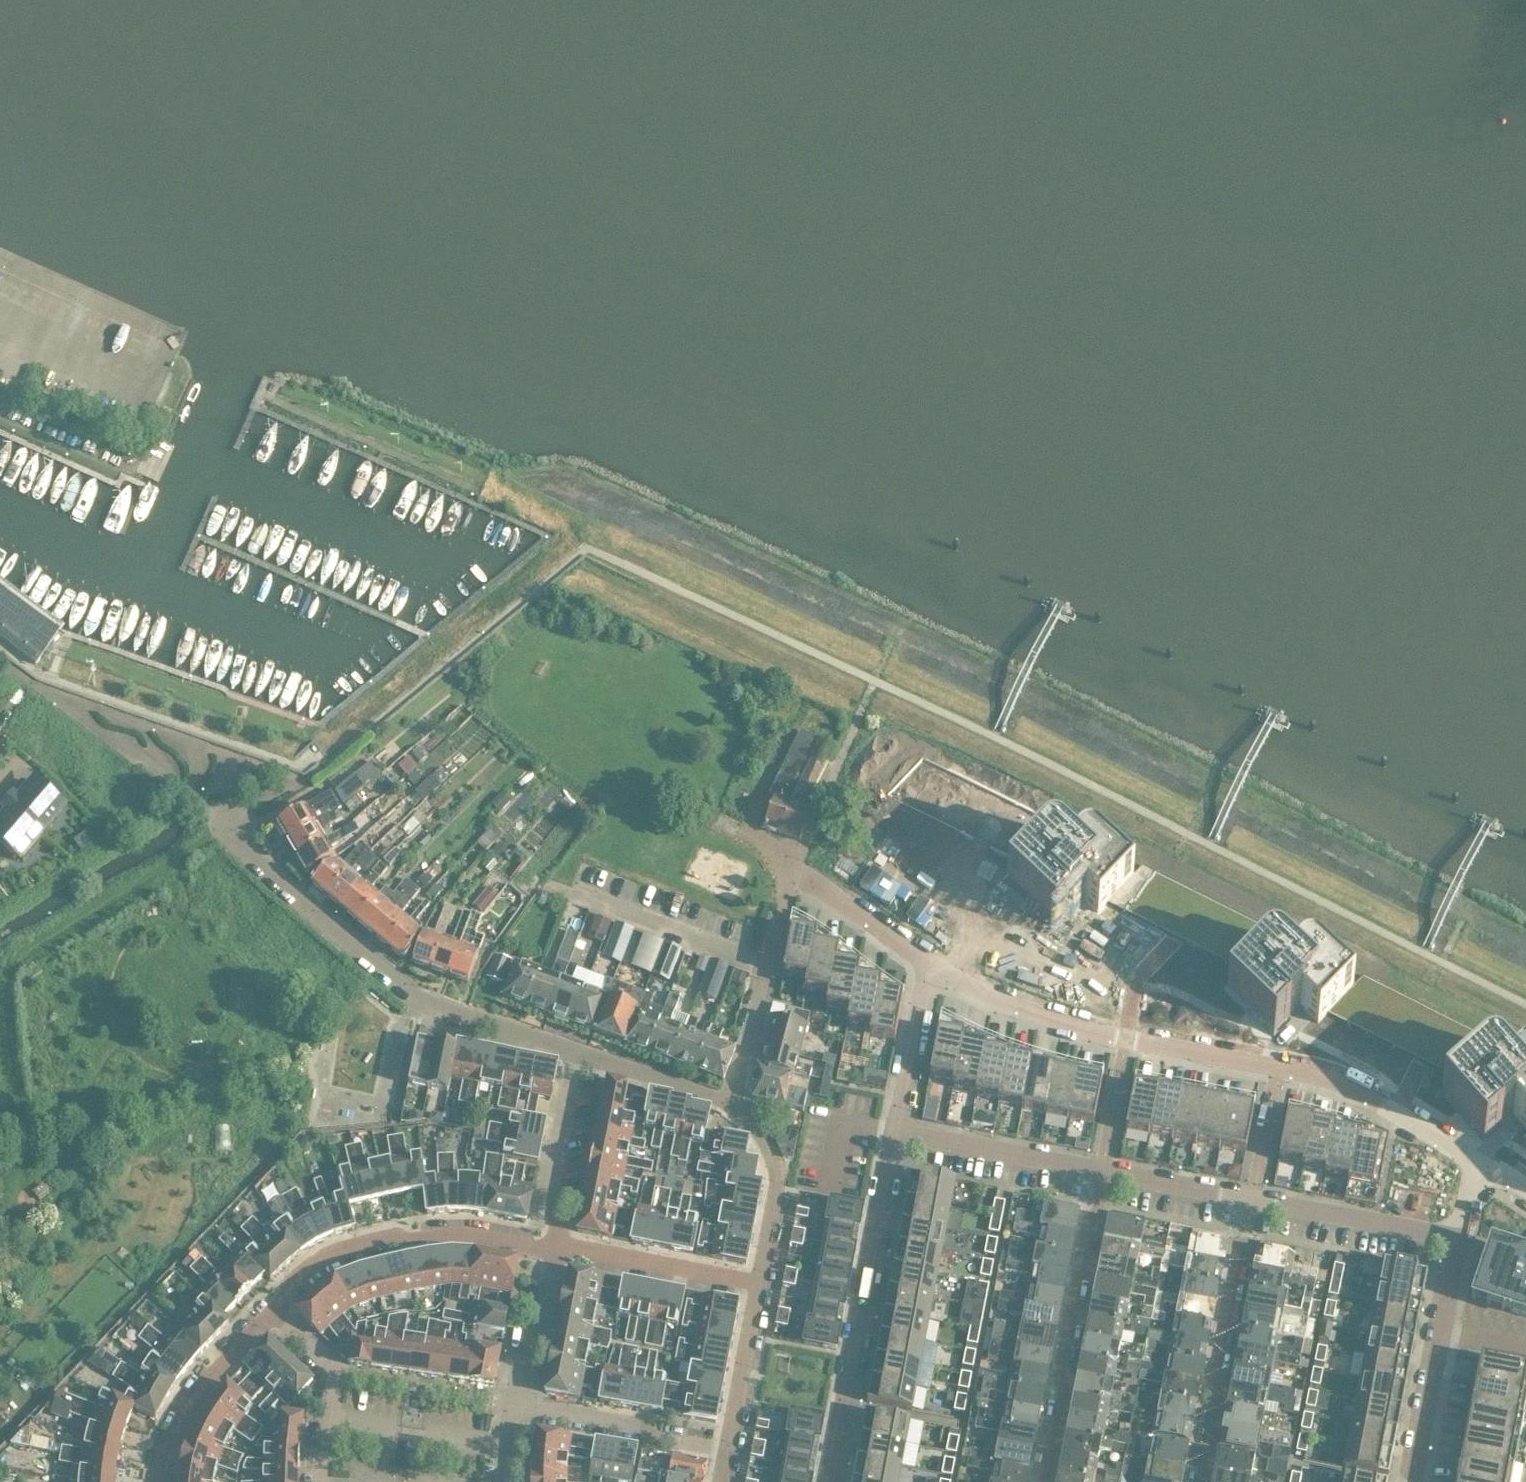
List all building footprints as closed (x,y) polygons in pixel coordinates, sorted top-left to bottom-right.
[(36,664),(65,625),(0,576),(0,637),(36,664)] [(799,787),(822,740),(802,730),(792,751),(771,794),(775,796),(764,826),(781,832),(792,802),(799,787)] [(823,740),(822,740),(799,787),(814,794),(836,747),(823,741),(823,740)] [(900,780),(887,793),(942,820),(1021,860),(1055,829),(1060,823),(995,791),(923,755),(900,780)] [(407,775),(415,768),(406,758),(398,765),(407,775)] [(423,777),(415,768),(407,775),(415,784),(423,777)] [(344,803),(355,794),(366,784),(356,773),(334,791),(344,803)] [(440,786),(431,776),(415,791),(424,801),(440,786)] [(14,794),(9,800),(44,830),(63,808),(61,806),(64,803),(37,780),(34,783),(32,782),(19,798),(14,794)] [(339,810),(341,809),(331,791),(277,822),(288,840),(339,810)] [(356,796),(346,804),(345,805),(350,811),(361,801),(356,796)] [(0,820),(0,847),(14,859),(17,856),(24,861),(43,838),(40,835),(44,830),(9,800),(3,807),(8,811),(0,820)] [(812,809),(792,802),(781,832),(801,839),(812,809)] [(343,817),(339,810),(288,840),(298,857),(335,834),(330,825),(343,817)] [(398,824),(410,838),(423,827),(412,813),(398,824)] [(335,834),(298,857),(307,874),(334,857),(329,848),(359,830),(355,822),(335,834)] [(98,839),(90,828),(82,834),(90,844),(98,839)] [(1021,860),(1003,878),(1054,927),(1059,922),(1070,910),(1071,908),(1069,906),(1079,896),(1080,896),(1098,913),(1108,903),(1133,876),(1109,854),(1097,842),(1079,844),(1076,848),(1055,829),(1021,860)] [(501,841),(491,848),(498,860),(509,852),(501,841)] [(319,872),(311,880),(313,882),(328,895),(366,850),(360,845),(343,866),(338,861),(325,869),(321,874),(319,872)] [(396,848),(385,859),(391,864),(401,852),(396,848)] [(380,862),(366,850),(328,895),(343,907),(380,862)] [(388,869),(380,862),(343,907),(357,920),(378,895),(371,889),(388,869)] [(1133,876),(1108,903),(1187,943),(1241,970),(1263,950),(1275,938),(1280,933),(1214,900),(1143,865),(1133,876)] [(385,886),(378,895),(357,920),(372,932),(414,885),(407,878),(394,894),(385,886)] [(421,890),(414,885),(372,932),(387,945),(408,920),(401,914),(421,890)] [(490,886),(474,905),(484,913),(500,894),(490,886)] [(426,900),(408,920),(387,945),(403,958),(403,957),(405,959),(412,950),(411,949),(415,944),(421,931),(419,929),(423,925),(416,920),(430,904),(426,900)] [(446,904),(444,910),(434,935),(424,932),(412,961),(431,968),(443,939),(455,907),(446,904)] [(559,908),(562,926),(583,922),(580,904),(559,908)] [(443,939),(431,968),(449,975),(472,917),(477,918),(479,916),(464,911),(452,943),(443,939)] [(604,940),(613,921),(596,913),(587,932),(604,940)] [(481,917),(479,916),(477,918),(472,917),(449,975),(468,982),(479,953),(469,949),(481,917)] [(615,922),(606,948),(624,955),(634,929),(615,922)] [(806,988),(816,932),(792,928),(784,973),(807,977),(805,988),(806,988)] [(816,932),(806,988),(829,993),(826,1005),(827,1005),(838,947),(815,943),(817,932),(816,932)] [(652,973),(664,941),(644,933),(631,965),(652,973)] [(1241,970),(1223,988),(1274,1037),(1279,1031),(1290,1020),(1291,1018),(1290,1017),(1290,1016),(1289,1015),(1299,1005),(1300,1006),(1300,1005),(1318,1023),(1327,1013),(1353,986),(1352,985),(1329,963),(1318,953),(1299,954),(1296,957),(1275,938),(1263,950),(1241,970)] [(577,940),(574,947),(569,961),(550,1013),(573,1021),(586,987),(572,982),(586,943),(577,940)] [(682,948),(664,941),(652,973),(669,980),(682,948)] [(551,974),(540,970),(527,1004),(550,1013),(569,961),(574,947),(563,943),(551,974)] [(838,947),(827,1005),(850,1010),(848,1021),(849,1021),(859,964),(837,960),(839,947),(838,947)] [(512,959),(497,953),(488,976),(503,982),(512,959)] [(711,958),(710,958),(702,955),(696,969),(706,973),(711,958)] [(711,958),(706,973),(698,993),(711,998),(711,1000),(715,1002),(729,965),(711,958)] [(516,961),(503,995),(527,1004),(540,970),(516,961)] [(860,964),(859,964),(849,1021),(871,1025),(869,1035),(870,1035),(881,980),(858,976),(860,964)] [(1353,986),(1327,1013),(1348,1023),(1453,1076),(1491,1042),(1494,1040),(1363,975),(1362,975),(1352,985),(1353,986)] [(586,987),(573,1021),(596,1030),(609,993),(614,981),(606,978),(601,992),(586,987)] [(881,980),(870,1035),(895,1040),(903,994),(880,990),(882,980),(881,980)] [(644,992),(614,981),(609,993),(596,1030),(625,1041),(626,1042),(641,999),(644,992)] [(661,1020),(650,1051),(674,1060),(690,1017),(675,1012),(681,996),(680,996),(681,992),(674,990),(673,993),(671,993),(661,1020)] [(654,996),(644,992),(641,999),(626,1042),(650,1051),(661,1020),(647,1014),(654,996)] [(775,1015),(766,1046),(800,1054),(808,1024),(807,1023),(810,1013),(789,1007),(786,1018),(775,1015)] [(698,1020),(690,1017),(674,1060),(698,1068),(713,1026),(705,1023),(701,1035),(694,1032),(698,1020)] [(723,1030),(713,1026),(698,1068),(724,1078),(735,1047),(719,1041),(723,1030)] [(954,1085),(963,1034),(939,1030),(930,1075),(954,1080),(953,1085),(954,1085)] [(964,1035),(963,1034),(954,1085),(976,1089),(975,1093),(976,1094),(986,1044),(963,1040),(964,1035)] [(458,1044),(439,1040),(432,1073),(451,1077),(458,1044)] [(419,1045),(418,1049),(419,1054),(422,1057),(426,1058),(431,1057),(434,1054),(435,1049),(434,1045),(431,1042),(426,1041),(422,1042),(419,1045)] [(1491,1042),(1453,1076),(1438,1089),(1484,1141),(1503,1124),(1501,1122),(1513,1112),(1525,1127),(1525,1055),(1524,1055),(1511,1066),(1491,1042)] [(458,1043),(458,1044),(451,1077),(464,1079),(461,1090),(459,1101),(458,1101),(455,1120),(463,1122),(466,1103),(475,1105),(478,1093),(469,1092),(479,1047),(458,1043)] [(987,1044),(986,1044),(976,1094),(999,1098),(998,1101),(999,1101),(1009,1053),(986,1048),(987,1044)] [(766,1046),(762,1064),(795,1073),(809,1077),(812,1067),(797,1064),(800,1054),(766,1046)] [(498,1051),(479,1047),(469,1092),(478,1093),(480,1083),(491,1085),(498,1051)] [(498,1051),(491,1085),(501,1087),(497,1107),(507,1109),(518,1055),(498,1051)] [(1009,1053),(999,1101),(1022,1106),(1022,1108),(1023,1108),(1032,1060),(1009,1056),(1010,1053),(1009,1053)] [(518,1055),(507,1109),(516,1111),(520,1091),(531,1093),(537,1060),(518,1055)] [(531,1093),(529,1104),(527,1112),(536,1114),(540,1095),(551,1098),(558,1064),(537,1060),(531,1093)] [(1032,1060),(1023,1108),(1045,1112),(1045,1114),(1046,1114),(1055,1067),(1032,1063),(1032,1061),(1032,1060)] [(824,1077),(832,1079),(835,1064),(827,1062),(824,1077)] [(795,1073),(762,1064),(758,1063),(751,1092),(754,1097),(766,1100),(774,1076),(792,1082),(795,1073)] [(1056,1067),(1055,1067),(1046,1114),(1069,1118),(1068,1119),(1069,1119),(1078,1073),(1055,1069),(1056,1067)] [(1079,1073),(1078,1073),(1069,1119),(1094,1123),(1102,1078),(1079,1073)] [(791,1088),(792,1082),(774,1076),(766,1100),(786,1105),(803,1109),(807,1092),(791,1088)] [(828,1098),(832,1079),(824,1077),(820,1096),(828,1098)] [(608,1079),(601,1111),(629,1117),(632,1106),(639,1107),(637,1119),(645,1121),(649,1099),(626,1095),(628,1083),(608,1079)] [(1150,1134),(1159,1089),(1134,1084),(1126,1129),(1150,1134)] [(1182,1093),(1159,1089),(1150,1134),(1174,1138),(1182,1093)] [(651,1092),(649,1099),(645,1121),(644,1125),(655,1128),(651,1147),(660,1149),(663,1133),(671,1098),(672,1096),(651,1092)] [(1206,1098),(1182,1093),(1174,1138),(1198,1143),(1206,1098)] [(691,1102),(671,1098),(663,1133),(675,1135),(673,1145),(671,1156),(679,1158),(681,1147),(690,1105),(691,1102)] [(1206,1098),(1198,1143),(1221,1147),(1230,1102),(1206,1098)] [(939,1104),(926,1102),(924,1118),(936,1120),(939,1104)] [(1230,1102),(1221,1147),(1246,1152),(1254,1107),(1230,1102)] [(710,1109),(690,1105),(681,1147),(679,1158),(679,1161),(686,1162),(690,1141),(703,1143),(710,1109)] [(601,1111),(597,1131),(631,1138),(635,1119),(637,1119),(639,1107),(632,1106),(629,1117),(601,1111)] [(467,1109),(464,1126),(471,1127),(474,1110),(467,1109)] [(1288,1113),(1279,1158),(1303,1163),(1311,1121),(1312,1118),(1288,1113)] [(481,1122),(480,1130),(542,1142),(546,1122),(513,1115),(510,1127),(481,1122)] [(1303,1163),(1303,1166),(1326,1171),(1334,1129),(1335,1125),(1311,1121),(1303,1163)] [(1348,1178),(1345,1199),(1376,1205),(1388,1143),(1389,1137),(1364,1126),(1360,1124),(1358,1133),(1357,1138),(1349,1179),(1348,1178)] [(542,1142),(480,1130),(475,1129),(473,1137),(507,1144),(505,1156),(538,1163),(542,1142)] [(787,1156),(793,1158),(794,1151),(798,1131),(791,1129),(786,1151),(787,1156)] [(1326,1171),(1326,1174),(1348,1178),(1349,1179),(1357,1138),(1358,1133),(1334,1129),(1326,1171)] [(344,1132),(350,1159),(352,1169),(338,1172),(345,1194),(348,1205),(367,1200),(357,1157),(355,1145),(352,1130),(344,1132)] [(597,1131),(593,1151),(627,1158),(629,1147),(640,1149),(642,1140),(631,1138),(597,1131)] [(709,1132),(707,1144),(703,1143),(702,1151),(723,1155),(745,1160),(749,1140),(709,1132)] [(404,1134),(396,1136),(398,1148),(405,1192),(425,1189),(425,1178),(422,1155),(408,1157),(404,1134)] [(392,1160),(380,1162),(386,1196),(405,1192),(398,1148),(396,1136),(388,1137),(390,1150),(392,1160)] [(362,1143),(355,1145),(357,1157),(367,1200),(386,1196),(380,1162),(367,1165),(362,1143)] [(627,1158),(593,1151),(589,1171),(623,1178),(626,1166),(651,1171),(653,1163),(627,1158)] [(454,1153),(447,1154),(448,1211),(467,1211),(470,1176),(456,1176),(455,1164),(454,1153)] [(425,1178),(425,1189),(427,1213),(448,1211),(447,1154),(438,1154),(439,1165),(440,1177),(425,1178)] [(485,1178),(470,1176),(467,1211),(487,1213),(496,1155),(489,1154),(487,1167),(485,1178)] [(504,1156),(496,1155),(487,1213),(506,1217),(513,1183),(501,1180),(502,1169),(504,1156)] [(721,1167),(710,1165),(699,1163),(697,1171),(727,1177),(727,1176),(754,1182),(758,1162),(745,1160),(723,1155),(721,1167)] [(677,1166),(679,1158),(671,1157),(668,1173),(682,1176),(683,1167),(677,1166)] [(513,1183),(506,1217),(526,1221),(533,1187),(521,1184),(523,1173),(525,1165),(516,1163),(513,1183)] [(1227,1165),(1227,1178),(1243,1179),(1243,1166),(1227,1165)] [(623,1178),(589,1171),(585,1191),(619,1197),(622,1186),(632,1188),(631,1193),(636,1194),(639,1181),(623,1178)] [(906,1194),(951,1203),(955,1179),(922,1173),(921,1177),(910,1175),(906,1194)] [(708,1180),(706,1193),(758,1204),(762,1183),(754,1182),(727,1176),(727,1177),(725,1188),(715,1186),(716,1182),(708,1180)] [(330,1199),(327,1189),(323,1177),(314,1180),(319,1192),(322,1202),(334,1234),(354,1228),(348,1205),(345,1194),(330,1199)] [(659,1211),(652,1245),(672,1249),(681,1205),(674,1203),(672,1213),(666,1212),(671,1191),(656,1187),(653,1199),(661,1201),(659,1211)] [(308,1208),(303,1199),(297,1188),(289,1193),(296,1203),(317,1242),(334,1234),(322,1202),(308,1208)] [(619,1197),(585,1191),(582,1211),(631,1221),(634,1207),(629,1206),(628,1212),(617,1210),(619,1197)] [(283,1196),(289,1207),(294,1216),(281,1224),(301,1252),(317,1242),(296,1203),(289,1193),(283,1196)] [(758,1204),(706,1193),(705,1207),(710,1207),(711,1204),(723,1206),(720,1218),(754,1223),(758,1204)] [(906,1194),(906,1197),(902,1217),(946,1225),(951,1203),(906,1194)] [(681,1205),(672,1249),(692,1253),(699,1219),(687,1216),(689,1206),(691,1197),(683,1195),(681,1205)] [(1017,1212),(1017,1209),(1011,1207),(1008,1220),(1015,1221),(1074,1233),(1078,1213),(1076,1212),(1077,1205),(1040,1198),(1039,1204),(1042,1205),(1042,1206),(1034,1204),(1033,1212),(1024,1211),(1024,1214),(1017,1212)] [(638,1207),(632,1241),(652,1245),(659,1211),(661,1201),(653,1199),(651,1209),(638,1207)] [(831,1199),(827,1221),(859,1227),(863,1205),(831,1199)] [(993,1211),(1003,1213),(1005,1201),(995,1199),(993,1211)] [(798,1207),(796,1206),(796,1208),(797,1208),(796,1214),(795,1214),(795,1215),(796,1216),(796,1215),(808,1218),(809,1209),(798,1207)] [(631,1221),(582,1211),(577,1231),(611,1237),(614,1226),(625,1228),(624,1232),(629,1233),(631,1221)] [(999,1232),(1003,1213),(993,1211),(989,1230),(999,1232)] [(254,1217),(248,1223),(256,1231),(285,1265),(301,1252),(281,1224),(269,1234),(254,1217)] [(902,1217),(902,1220),(898,1240),(942,1248),(946,1225),(902,1217)] [(720,1218),(718,1227),(707,1225),(708,1221),(703,1220),(700,1233),(750,1243),(754,1223),(720,1218)] [(1143,1225),(1110,1219),(1106,1238),(1164,1249),(1166,1242),(1141,1237),(1143,1225)] [(859,1227),(827,1221),(823,1241),(856,1247),(859,1227)] [(1074,1233),(1015,1221),(1013,1230),(1038,1235),(1036,1246),(1070,1253),(1074,1233)] [(256,1231),(248,1223),(242,1228),(250,1237),(257,1244),(247,1255),(265,1274),(271,1280),(285,1265),(256,1231)] [(791,1234),(791,1235),(804,1237),(806,1229),(794,1227),(793,1227),(792,1228),(793,1228),(792,1234),(791,1234)] [(247,1255),(233,1241),(225,1233),(220,1238),(235,1255),(227,1264),(252,1288),(265,1274),(247,1255)] [(750,1243),(700,1233),(698,1246),(703,1247),(704,1243),(715,1245),(712,1257),(746,1263),(750,1243)] [(804,1237),(791,1235),(791,1236),(792,1236),(791,1242),(790,1242),(789,1243),(791,1243),(803,1245),(804,1237)] [(988,1237),(985,1252),(995,1254),(998,1239),(988,1237)] [(1167,1238),(1166,1242),(1164,1249),(1164,1252),(1223,1264),(1227,1244),(1191,1237),(1188,1249),(1173,1246),(1174,1240),(1167,1238)] [(1106,1238),(1102,1257),(1137,1264),(1138,1254),(1163,1259),(1164,1252),(1164,1249),(1106,1238)] [(898,1240),(897,1242),(893,1263),(938,1271),(942,1248),(898,1240)] [(856,1247),(823,1241),(820,1261),(852,1267),(856,1247)] [(1011,1241),(1009,1249),(1009,1252),(1002,1250),(1000,1259),(1067,1272),(1070,1253),(1036,1246),(1034,1256),(1020,1254),(1022,1243),(1011,1241)] [(1523,1254),(1523,1253),(1505,1247),(1504,1252),(1492,1248),(1477,1294),(1511,1306),(1510,1310),(1525,1315),(1525,1255),(1523,1254)] [(1294,1255),(1259,1248),(1255,1268),(1316,1280),(1318,1269),(1296,1264),(1296,1267),(1292,1266),(1294,1255)] [(443,1251),(429,1253),(434,1285),(443,1285),(453,1282),(452,1250),(443,1251)] [(469,1284),(475,1251),(452,1250),(453,1282),(461,1283),(458,1299),(466,1300),(469,1284)] [(497,1256),(475,1251),(469,1284),(482,1286),(480,1297),(488,1298),(497,1256)] [(1164,1252),(1163,1259),(1161,1269),(1160,1271),(1171,1273),(1171,1272),(1167,1272),(1169,1263),(1185,1266),(1184,1276),(1219,1283),(1223,1264),(1164,1252)] [(429,1253),(407,1257),(415,1288),(426,1286),(434,1285),(429,1253)] [(497,1256),(488,1298),(497,1300),(498,1290),(512,1293),(518,1260),(497,1256)] [(407,1257),(384,1262),(391,1293),(415,1288),(407,1257)] [(1137,1264),(1102,1257),(1098,1277),(1157,1288),(1160,1271),(1161,1269),(1153,1268),(1151,1277),(1135,1274),(1137,1264)] [(201,1258),(195,1263),(237,1303),(252,1288),(227,1264),(218,1274),(209,1266),(201,1258)] [(983,1259),(980,1275),(991,1277),(994,1261),(983,1259)] [(1067,1272),(1000,1259),(999,1267),(1006,1268),(1005,1269),(1030,1274),(1028,1285),(1063,1292),(1067,1272)] [(1423,1295),(1425,1287),(1427,1272),(1416,1270),(1417,1266),(1384,1260),(1380,1278),(1369,1275),(1367,1285),(1423,1295)] [(852,1267),(820,1261),(816,1281),(848,1287),(852,1267)] [(391,1293),(384,1262),(360,1268),(371,1299),(391,1293)] [(237,1303),(195,1263),(190,1268),(199,1277),(206,1285),(198,1293),(203,1299),(223,1317),(237,1303)] [(893,1263),(893,1264),(889,1286),(933,1294),(938,1271),(893,1263)] [(1335,1263),(1332,1278),(1341,1280),(1344,1265),(1335,1263)] [(784,1274),(783,1275),(797,1277),(798,1269),(786,1267),(785,1267),(785,1268),(786,1268),(784,1275),(784,1274)] [(360,1268),(336,1277),(352,1306),(360,1304),(371,1299),(360,1268)] [(1255,1268),(1251,1287),(1287,1294),(1289,1282),(1307,1285),(1304,1298),(1312,1299),(1316,1280),(1255,1268)] [(570,1270),(566,1290),(618,1302),(620,1291),(601,1288),(603,1276),(570,1270)] [(1160,1271),(1157,1288),(1157,1291),(1216,1302),(1219,1284),(1220,1284),(1220,1283),(1219,1283),(1184,1276),(1181,1287),(1169,1284),(1171,1273),(1160,1271)] [(797,1277),(783,1275),(783,1276),(784,1276),(783,1282),(782,1282),(782,1283),(783,1284),(783,1283),(795,1285),(797,1277)] [(336,1277),(315,1292),(350,1338),(352,1337),(354,1340),(356,1331),(349,1323),(342,1313),(352,1306),(336,1277)] [(1157,1288),(1098,1277),(1094,1297),(1128,1302),(1130,1294),(1145,1297),(1143,1305),(1154,1307),(1157,1291),(1157,1288)] [(1341,1280),(1332,1278),(1329,1294),(1338,1296),(1341,1280)] [(644,1284),(624,1280),(618,1314),(631,1317),(626,1341),(634,1342),(638,1318),(644,1284)] [(816,1281),(812,1301),(844,1307),(848,1287),(816,1281)] [(979,1281),(976,1297),(986,1299),(989,1283),(979,1281)] [(665,1288),(644,1284),(638,1318),(650,1320),(648,1331),(656,1332),(665,1288)] [(1026,1297),(1003,1292),(995,1291),(993,1299),(998,1300),(1000,1300),(1059,1312),(1063,1292),(1028,1285),(1026,1297)] [(1423,1295),(1367,1285),(1378,1287),(1374,1309),(1419,1318),(1423,1295)] [(889,1286),(889,1287),(885,1309),(929,1317),(933,1294),(889,1286)] [(1251,1288),(1247,1307),(1308,1319),(1312,1299),(1304,1298),(1302,1310),(1284,1306),(1287,1294),(1251,1287),(1251,1288)] [(656,1332),(648,1331),(646,1344),(661,1348),(666,1323),(678,1326),(684,1292),(665,1288),(656,1332)] [(566,1290),(565,1290),(561,1311),(562,1311),(595,1317),(597,1305),(616,1309),(618,1302),(566,1290)] [(1157,1291),(1154,1307),(1153,1309),(1162,1311),(1164,1302),(1179,1304),(1177,1314),(1212,1321),(1216,1302),(1157,1291)] [(350,1338),(315,1292),(296,1310),(321,1334),(328,1326),(343,1345),(350,1338)] [(702,1308),(692,1306),(692,1301),(687,1300),(685,1313),(735,1322),(739,1302),(705,1296),(702,1308)] [(473,1316),(462,1314),(445,1310),(443,1317),(465,1322),(462,1335),(467,1335),(471,1336),(472,1332),(486,1334),(484,1348),(495,1350),(497,1339),(502,1340),(508,1312),(499,1310),(501,1301),(497,1300),(488,1298),(480,1297),(478,1305),(475,1304),(473,1316)] [(1094,1297),(1091,1316),(1150,1326),(1153,1309),(1154,1307),(1143,1305),(1141,1318),(1127,1315),(1129,1304),(1128,1304),(1128,1302),(1094,1297)] [(203,1299),(196,1306),(190,1313),(215,1337),(229,1322),(223,1317),(203,1299)] [(1000,1300),(998,1310),(1022,1315),(1020,1324),(1055,1331),(1059,1312),(1000,1300)] [(844,1307),(812,1301),(808,1322),(841,1328),(844,1307)] [(1337,1302),(1327,1301),(1324,1316),(1334,1318),(1337,1302)] [(985,1306),(975,1304),(972,1320),(982,1322),(985,1306)] [(776,1314),(776,1315),(789,1318),(791,1310),(779,1307),(778,1307),(777,1308),(778,1308),(777,1315),(776,1314)] [(1308,1319),(1247,1307),(1244,1326),(1279,1334),(1296,1338),(1305,1340),(1310,1319),(1308,1319)] [(885,1309),(880,1331),(925,1340),(929,1317),(885,1309)] [(1153,1309),(1150,1326),(1149,1329),(1149,1330),(1208,1341),(1212,1323),(1212,1321),(1177,1314),(1174,1328),(1166,1326),(1167,1323),(1164,1323),(1166,1314),(1162,1313),(1162,1311),(1153,1309)] [(1374,1309),(1370,1332),(1414,1340),(1419,1318),(1374,1309)] [(562,1311),(558,1331),(609,1340),(611,1331),(593,1328),(595,1317),(562,1311)] [(184,1319),(176,1328),(175,1328),(201,1351),(201,1352),(208,1345),(207,1345),(215,1337),(190,1313),(184,1319)] [(735,1322),(685,1313),(682,1326),(687,1327),(688,1323),(699,1325),(697,1336),(731,1342),(735,1322)] [(134,1314),(129,1320),(143,1331),(148,1325),(134,1314)] [(374,1345),(371,1367),(391,1370),(398,1314),(390,1316),(387,1334),(376,1332),(374,1345)] [(398,1314),(391,1370),(410,1373),(415,1338),(403,1336),(407,1314),(399,1314),(398,1314)] [(789,1318),(776,1315),(776,1316),(777,1316),(776,1322),(775,1322),(774,1323),(776,1324),(776,1323),(788,1326),(789,1318)] [(1091,1316),(1087,1334),(1132,1343),(1135,1326),(1149,1329),(1150,1326),(1091,1316)] [(987,1327),(985,1338),(1051,1351),(1055,1331),(1020,1324),(1018,1334),(1008,1332),(1010,1323),(989,1319),(988,1322),(995,1323),(994,1329),(987,1327)] [(426,1339),(415,1338),(410,1373),(430,1376),(438,1322),(438,1321),(429,1320),(426,1339)] [(352,1337),(350,1338),(343,1345),(338,1350),(350,1363),(350,1364),(371,1367),(374,1345),(364,1344),(367,1321),(357,1323),(356,1331),(354,1340),(352,1337)] [(438,1322),(430,1376),(450,1378),(455,1344),(443,1342),(444,1332),(450,1333),(451,1325),(438,1322)] [(841,1328),(808,1322),(804,1343),(837,1349),(841,1328)] [(1332,1325),(1323,1323),(1320,1338),(1329,1340),(1332,1325)] [(149,1325),(144,1331),(188,1367),(201,1351),(175,1328),(166,1339),(157,1332),(149,1325)] [(970,1326),(967,1342),(977,1344),(981,1328),(970,1326)] [(1243,1327),(1240,1346),(1301,1358),(1305,1340),(1296,1338),(1294,1347),(1277,1344),(1279,1334),(1244,1326),(1244,1327),(1243,1326),(1243,1327)] [(1149,1330),(1146,1347),(1145,1349),(1155,1351),(1157,1342),(1170,1344),(1168,1354),(1204,1361),(1208,1341),(1149,1330)] [(188,1367),(144,1331),(139,1338),(157,1352),(149,1362),(148,1362),(176,1383),(188,1367)] [(558,1331),(553,1350),(553,1351),(587,1356),(589,1344),(608,1348),(609,1340),(558,1331)] [(880,1331),(876,1354),(920,1363),(925,1340),(880,1331)] [(472,1332),(471,1336),(475,1337),(473,1347),(474,1347),(469,1381),(493,1385),(500,1350),(495,1350),(484,1348),(486,1334),(472,1332)] [(1370,1332),(1366,1354),(1410,1363),(1414,1340),(1370,1332)] [(1132,1343),(1087,1334),(1083,1354),(1142,1365),(1145,1349),(1146,1347),(1134,1345),(1132,1354),(1130,1353),(1129,1355),(1119,1353),(1121,1342),(1131,1344),(1132,1343)] [(466,1345),(455,1344),(450,1378),(469,1381),(474,1347),(473,1347),(475,1337),(471,1336),(467,1335),(466,1345)] [(695,1347),(684,1345),(685,1340),(680,1339),(677,1352),(727,1362),(731,1342),(697,1336),(695,1347)] [(1051,1351),(985,1338),(983,1349),(989,1351),(987,1359),(998,1360),(999,1350),(1015,1353),(1013,1364),(1048,1371),(1051,1351)] [(245,1364),(252,1372),(237,1388),(244,1394),(283,1353),(269,1339),(245,1364)] [(623,1345),(621,1359),(619,1369),(606,1366),(600,1401),(620,1405),(631,1347),(623,1345)] [(1328,1347),(1318,1345),(1315,1361),(1325,1363),(1328,1347)] [(1240,1346),(1236,1365),(1271,1373),(1274,1359),(1300,1364),(1301,1358),(1240,1346)] [(639,1348),(631,1347),(620,1405),(640,1408),(646,1373),(635,1371),(639,1348)] [(101,1349),(99,1351),(96,1354),(165,1399),(176,1383),(148,1362),(141,1374),(101,1349)] [(973,1366),(976,1351),(966,1349),(963,1364),(973,1366)] [(1145,1349),(1142,1365),(1142,1369),(1200,1381),(1204,1363),(1204,1362),(1204,1361),(1168,1354),(1166,1366),(1150,1364),(1152,1352),(1155,1353),(1155,1351),(1145,1349)] [(553,1351),(553,1350),(549,1371),(550,1371),(599,1380),(602,1367),(596,1365),(595,1371),(585,1368),(587,1356),(553,1351)] [(650,1350),(646,1373),(640,1408),(660,1412),(663,1399),(664,1391),(666,1383),(667,1377),(655,1375),(659,1352),(650,1350)] [(727,1362),(677,1352),(675,1361),(692,1364),(690,1375),(723,1382),(727,1362)] [(298,1367),(283,1353),(244,1394),(251,1401),(266,1385),(274,1392),(298,1367)] [(96,1354),(96,1355),(92,1361),(132,1387),(124,1401),(134,1407),(156,1418),(165,1399),(96,1354)] [(916,1386),(920,1363),(876,1354),(872,1377),(916,1386)] [(1083,1354),(1080,1373),(1114,1380),(1116,1368),(1133,1372),(1131,1383),(1139,1385),(1140,1376),(1142,1369),(1142,1365),(1083,1354)] [(1366,1354),(1362,1377),(1406,1385),(1410,1363),(1366,1354)] [(1476,1382),(1523,1391),(1525,1375),(1525,1365),(1480,1357),(1476,1382)] [(986,1370),(984,1379),(985,1379),(1044,1390),(1048,1371),(1013,1364),(1010,1375),(986,1370)] [(1236,1367),(1232,1385),(1301,1399),(1303,1392),(1269,1384),(1271,1373),(1236,1365),(1236,1366),(1235,1367),(1236,1367)] [(274,1392),(267,1399),(259,1407),(265,1413),(280,1397),(289,1406),(313,1381),(298,1367),(274,1392)] [(1323,1369),(1314,1368),(1311,1383),(1320,1385),(1323,1369)] [(1142,1369),(1140,1376),(1163,1380),(1161,1394),(1196,1401),(1200,1381),(1142,1369)] [(550,1371),(545,1391),(579,1397),(582,1385),(592,1387),(591,1391),(596,1392),(599,1380),(550,1371)] [(972,1373),(962,1371),(959,1387),(969,1389),(972,1373)] [(1114,1380),(1080,1373),(1076,1393),(1135,1404),(1135,1401),(1137,1395),(1112,1391),(1114,1380)] [(666,1383),(664,1391),(720,1402),(723,1382),(690,1375),(687,1387),(666,1383)] [(912,1409),(916,1386),(872,1377),(867,1401),(912,1409)] [(1362,1377),(1357,1399),(1402,1408),(1406,1385),(1362,1377)] [(984,1379),(981,1398),(987,1400),(990,1388),(1008,1392),(1005,1403),(1040,1410),(1044,1390),(985,1379),(984,1379)] [(253,1406),(227,1382),(211,1403),(248,1430),(244,1437),(252,1442),(262,1427),(246,1416),(253,1406)] [(1476,1382),(1471,1407),(1518,1416),(1523,1391),(1476,1382)] [(1232,1385),(1228,1404),(1263,1412),(1266,1400),(1281,1403),(1279,1409),(1293,1412),(1293,1411),(1299,1412),(1301,1399),(1232,1385)] [(97,1405),(61,1392),(60,1391),(53,1399),(84,1411),(84,1409),(127,1424),(134,1407),(124,1401),(104,1390),(97,1405)] [(1319,1392),(1309,1390),(1306,1405),(1315,1407),(1319,1392)] [(664,1391),(663,1399),(684,1403),(681,1415),(716,1422),(720,1402),(664,1391)] [(968,1395),(957,1393),(954,1409),(964,1411),(968,1395)] [(1135,1404),(1076,1393),(1072,1413),(1106,1419),(1108,1410),(1133,1414),(1134,1409),(1135,1404)] [(1135,1401),(1135,1404),(1134,1409),(1193,1421),(1196,1402),(1197,1402),(1197,1401),(1196,1401),(1161,1394),(1158,1406),(1135,1401)] [(987,1400),(981,1398),(977,1418),(1036,1430),(1040,1410),(1005,1403),(1004,1413),(987,1410),(989,1401),(987,1401),(987,1400)] [(84,1411),(53,1399),(44,1408),(69,1417),(70,1413),(92,1420),(87,1434),(121,1443),(127,1424),(84,1409),(84,1411)] [(1402,1408),(1357,1399),(1353,1421),(1398,1430),(1402,1408)] [(211,1403),(198,1424),(228,1440),(236,1431),(244,1437),(248,1430),(211,1403)] [(1228,1406),(1224,1424),(1284,1436),(1287,1423),(1280,1422),(1279,1427),(1261,1423),(1263,1412),(1228,1404),(1228,1405),(1228,1406)] [(1471,1407),(1466,1432),(1514,1441),(1518,1416),(1471,1407)] [(1134,1409),(1133,1414),(1133,1415),(1156,1420),(1153,1435),(1189,1441),(1193,1421),(1134,1409)] [(787,1410),(783,1432),(820,1439),(824,1417),(792,1411),(787,1410)] [(865,1411),(865,1413),(861,1434),(905,1443),(910,1420),(865,1411)] [(1314,1414),(1305,1412),(1301,1428),(1311,1430),(1314,1414)] [(1106,1419),(1072,1413),(1068,1431),(1127,1443),(1130,1431),(1131,1425),(1120,1423),(1119,1429),(1125,1430),(1125,1433),(1104,1429),(1106,1419)] [(278,1440),(269,1439),(262,1438),(256,1447),(263,1448),(267,1448),(299,1450),(304,1416),(282,1414),(278,1440)] [(758,1419),(757,1418),(757,1420),(756,1426),(755,1426),(755,1427),(756,1428),(756,1427),(768,1430),(770,1421),(758,1419)] [(1036,1430),(977,1418),(975,1427),(1000,1432),(998,1443),(1032,1449),(1036,1430)] [(1353,1421),(1349,1444),(1393,1452),(1398,1430),(1353,1421)] [(228,1440),(198,1424),(188,1445),(240,1466),(243,1456),(224,1450),(228,1441),(228,1440)] [(1284,1436),(1224,1424),(1220,1445),(1256,1452),(1259,1439),(1276,1442),(1274,1451),(1281,1453),(1284,1436)] [(24,1430),(15,1440),(39,1446),(43,1446),(73,1454),(117,1463),(121,1444),(121,1443),(87,1434),(84,1449),(62,1446),(62,1445),(49,1442),(50,1439),(33,1436),(34,1431),(24,1430)] [(538,1431),(534,1452),(568,1457),(590,1460),(591,1452),(569,1449),(571,1437),(538,1431)] [(1127,1443),(1068,1431),(1064,1451),(1098,1458),(1100,1448),(1125,1453),(1127,1443)] [(1130,1431),(1127,1443),(1125,1453),(1125,1454),(1184,1466),(1187,1447),(1188,1447),(1188,1446),(1152,1440),(1149,1450),(1137,1448),(1140,1434),(1130,1431)] [(780,1448),(779,1452),(816,1459),(820,1439),(783,1432),(782,1435),(787,1436),(784,1449),(780,1448)] [(1466,1432),(1464,1442),(1462,1457),(1509,1466),(1514,1441),(1466,1432)] [(861,1434),(861,1435),(857,1457),(901,1465),(905,1443),(861,1434)] [(960,1437),(949,1435),(946,1451),(956,1453),(960,1437)] [(1309,1437),(1300,1435),(1297,1450),(1306,1452),(1309,1437)] [(751,1447),(765,1449),(766,1441),(754,1439),(753,1438),(753,1440),(754,1440),(752,1446),(751,1447)] [(15,1440),(11,1444),(49,1450),(47,1459),(59,1461),(59,1462),(81,1465),(80,1478),(113,1481),(114,1481),(117,1463),(73,1454),(43,1446),(39,1446),(15,1440)] [(592,1469),(591,1475),(603,1477),(603,1481),(610,1481),(617,1444),(597,1441),(592,1469)] [(995,1454),(978,1450),(964,1448),(963,1456),(969,1457),(1028,1469),(1032,1449),(998,1443),(995,1454)] [(610,1481),(618,1481),(619,1480),(631,1481),(637,1448),(617,1444),(610,1481)] [(1393,1452),(1349,1444),(1345,1467),(1389,1476),(1393,1452)] [(240,1466),(188,1445),(187,1445),(181,1468),(181,1469),(214,1477),(218,1467),(237,1474),(240,1466)] [(763,1457),(765,1449),(751,1447),(752,1448),(751,1454),(750,1454),(750,1455),(751,1455),(763,1457)] [(263,1448),(263,1460),(248,1459),(245,1465),(244,1470),(263,1470),(298,1471),(299,1471),(300,1450),(299,1450),(267,1448),(263,1448)] [(1216,1470),(1268,1480),(1275,1481),(1284,1481),(1288,1463),(1269,1459),(1266,1473),(1253,1470),(1256,1457),(1219,1450),(1219,1451),(1216,1470)] [(1098,1458),(1064,1451),(1061,1471),(1120,1481),(1121,1476),(1123,1464),(1117,1463),(1115,1471),(1107,1469),(1106,1472),(1097,1470),(1099,1459),(1098,1459),(1098,1458)] [(568,1457),(534,1452),(533,1454),(533,1475),(590,1478),(591,1475),(592,1469),(568,1468),(568,1457)] [(780,1473),(812,1479),(816,1459),(779,1452),(775,1472),(780,1473)] [(673,1454),(670,1467),(652,1464),(652,1460),(640,1457),(638,1469),(653,1472),(704,1481),(708,1461),(673,1454)] [(1123,1464),(1121,1476),(1131,1478),(1133,1468),(1136,1469),(1136,1467),(1147,1469),(1145,1479),(1161,1481),(1181,1481),(1184,1466),(1125,1454),(1123,1464)] [(857,1458),(853,1479),(867,1481),(898,1481),(901,1465),(857,1457),(857,1458)] [(955,1459),(945,1457),(942,1473),(952,1475),(955,1459)] [(967,1466),(992,1471),(990,1481),(991,1481),(1026,1481),(1028,1469),(969,1457),(967,1466)] [(1460,1467),(1457,1481),(1460,1481),(1506,1481),(1509,1466),(1462,1457),(1460,1467)] [(1302,1464),(1300,1473),(1327,1480),(1329,1471),(1302,1464)] [(179,1481),(214,1481),(214,1477),(181,1469),(179,1481)] [(261,1481),(255,1481),(298,1481),(298,1471),(263,1470),(261,1481)] [(1216,1470),(1213,1481),(1275,1481),(1268,1480),(1216,1470)] [(1058,1481),(1120,1481),(1061,1471),(1058,1481)] [(653,1472),(651,1481),(654,1481),(704,1481),(653,1472)] [(1292,1472),(1290,1481),(1300,1481),(1302,1474),(1292,1472)] [(780,1473),(778,1481),(812,1481),(812,1479),(780,1473)] [(1342,1481),(1388,1481),(1343,1473),(1342,1481)] [(38,1481),(50,1481),(47,1474),(36,1477),(38,1481)]
